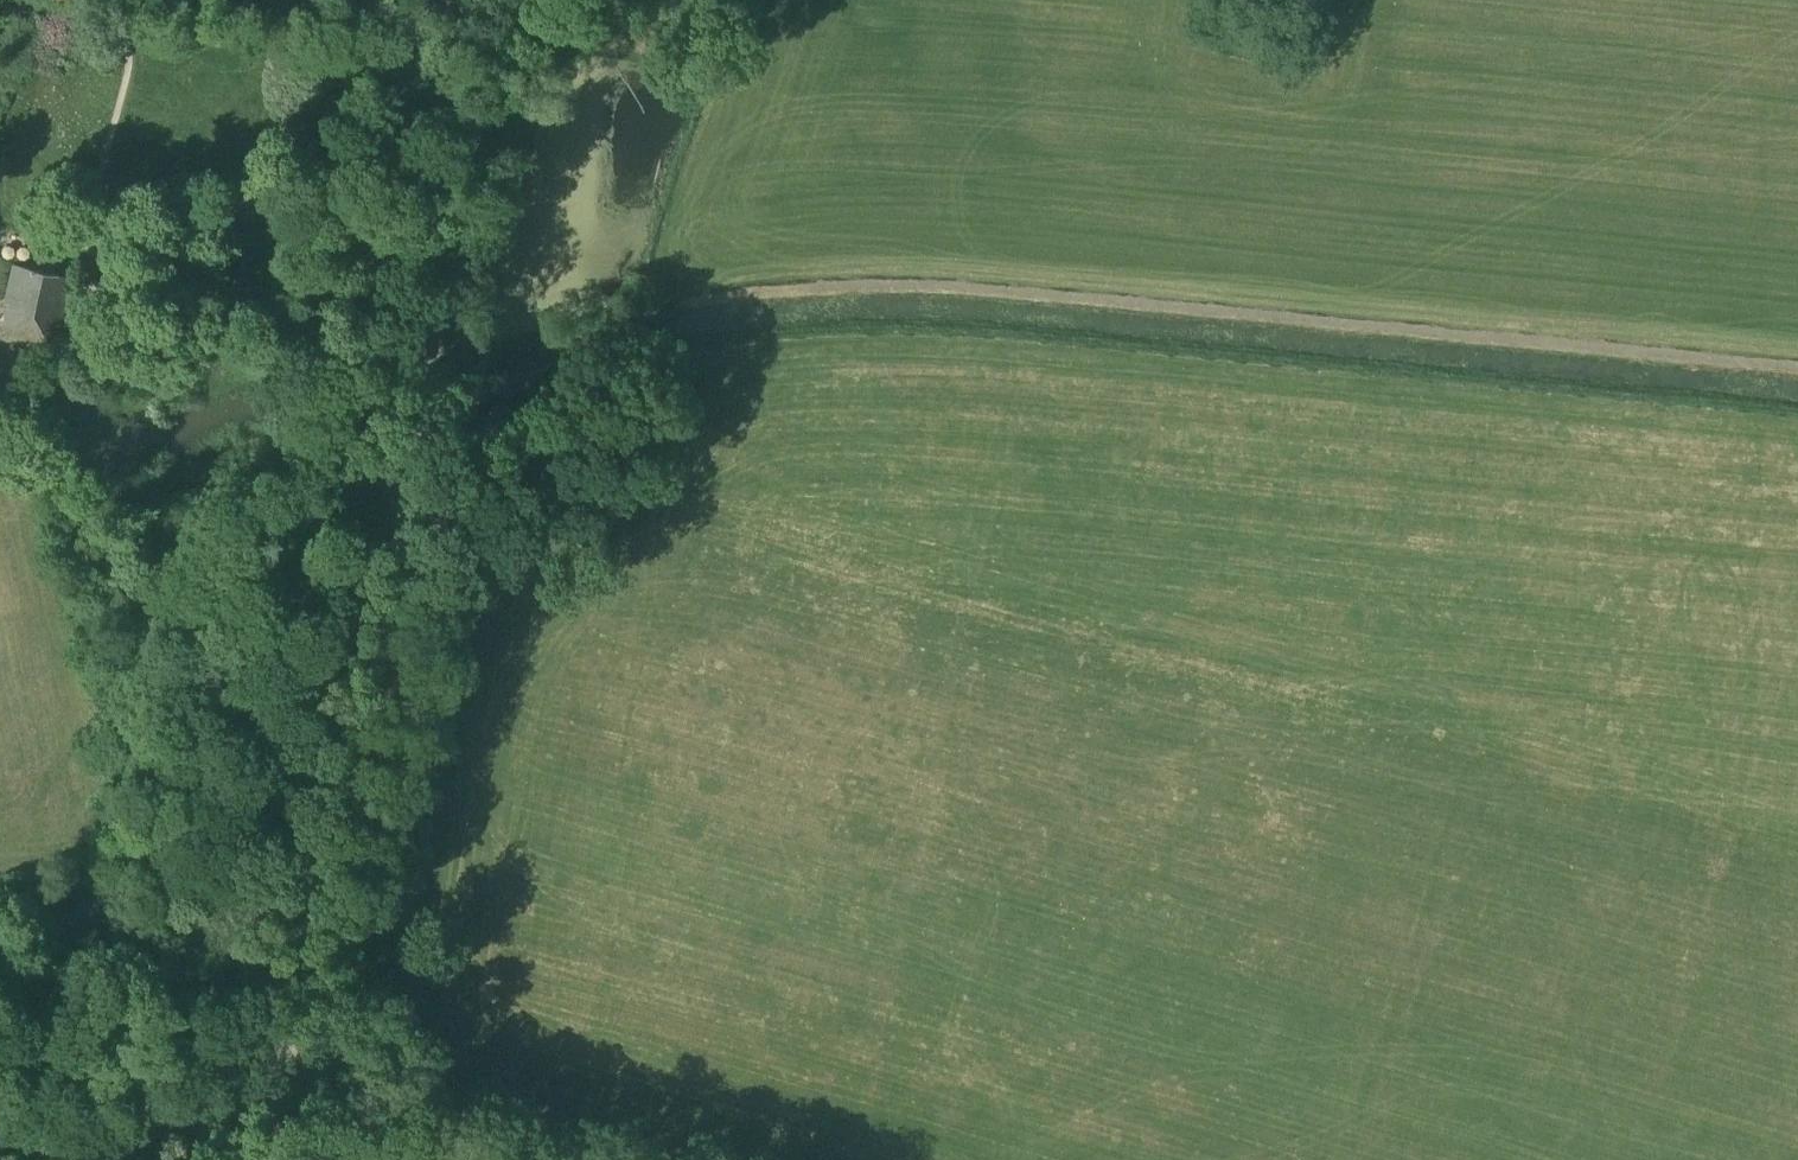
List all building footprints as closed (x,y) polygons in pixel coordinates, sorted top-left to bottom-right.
[(61,317),(71,278),(13,263),(3,302),(9,304),(5,320),(1,336),(47,348),(55,315),(61,317)]
